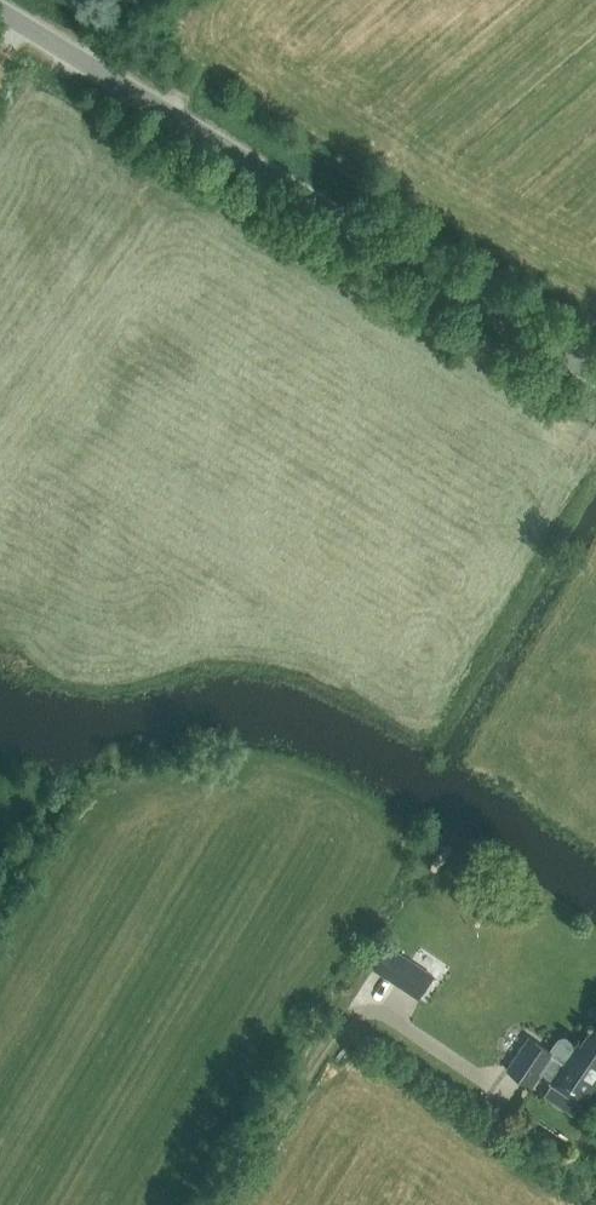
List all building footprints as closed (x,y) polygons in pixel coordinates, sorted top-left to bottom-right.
[(386,941),(370,964),(419,999),(435,976),(386,941)] [(566,1036),(561,1037),(557,1040),(549,1052),(527,1038),(507,1069),(526,1082),(534,1069),(585,1102),(595,1085),(595,1030),(592,1028),(580,1046),(566,1036)]
